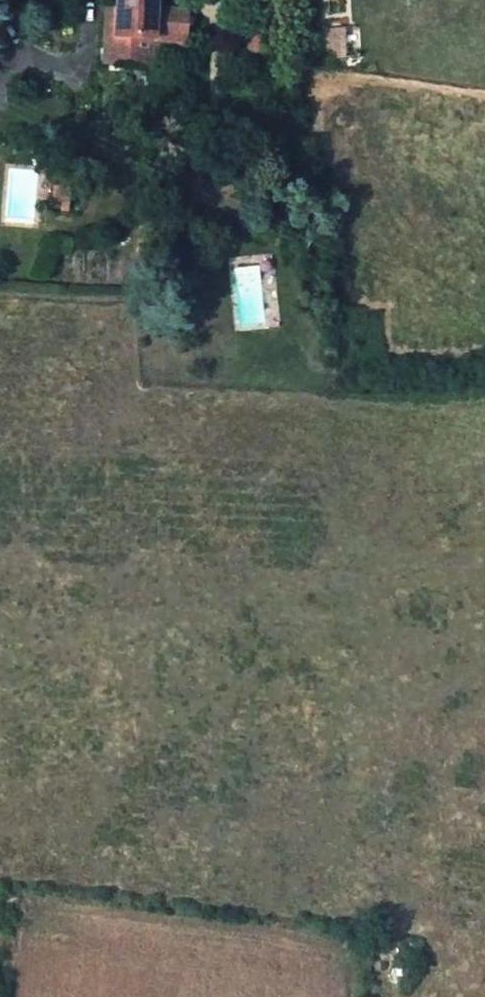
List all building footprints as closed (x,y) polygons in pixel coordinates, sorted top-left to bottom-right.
[(117,6),(110,5),(107,47),(114,48),(112,64),(151,67),(153,43),(155,11),(156,0),(118,0),(117,6)] [(155,11),(153,43),(195,45),(194,13),(155,11)] [(261,32),(233,30),(231,61),(244,63),(243,69),(258,70),(261,32)] [(347,30),(315,32),(319,63),(345,61),(347,30)] [(72,168),(56,167),(54,202),(70,203),(72,168)]
